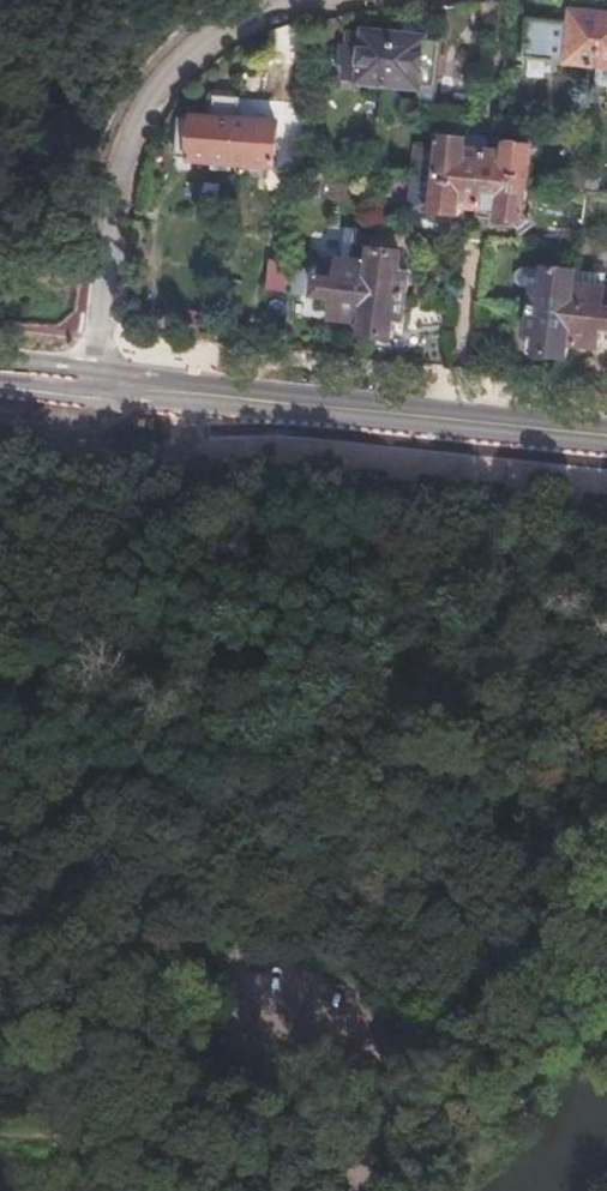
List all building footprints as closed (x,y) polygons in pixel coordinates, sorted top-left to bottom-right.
[(556,58),(599,62),(604,17),(562,13),(556,58)] [(507,17),(505,49),(520,51),(522,19),(507,17)] [(389,83),(393,36),(351,31),(345,79),(389,83)] [(441,41),(393,36),(389,83),(436,88),(441,41)] [(241,116),(243,95),(215,93),(213,115),(180,112),(177,152),(237,157),(241,116)] [(281,119),(241,116),(237,157),(236,164),(278,168),(281,119)] [(440,139),(437,174),(482,178),(484,154),(463,152),(464,141),(440,139)] [(484,154),(482,178),(526,183),(530,147),(505,144),(504,156),(484,154)] [(458,198),(480,200),(482,178),(437,174),(433,209),(456,211),(458,198)] [(482,178),(480,200),(501,203),(499,215),(522,217),(526,183),(482,178)] [(373,247),(374,235),(340,231),(334,282),(312,280),(309,302),(331,304),(329,324),(365,328),(369,290),(373,247)] [(401,250),(373,247),(369,290),(416,295),(418,273),(398,270),(401,250)] [(292,292),(293,260),(272,259),(270,291),(292,292)] [(529,284),(527,306),(574,311),(577,284),(579,269),(552,266),(550,286),(529,284)] [(574,311),(573,328),(604,331),(604,326),(606,327),(606,287),(577,284),(574,311)] [(416,295),(369,290),(365,328),(365,331),(392,334),(395,313),(413,315),(416,295)] [(574,311),(527,306),(524,329),(545,331),(542,352),(570,355),(573,328),(574,311)]
